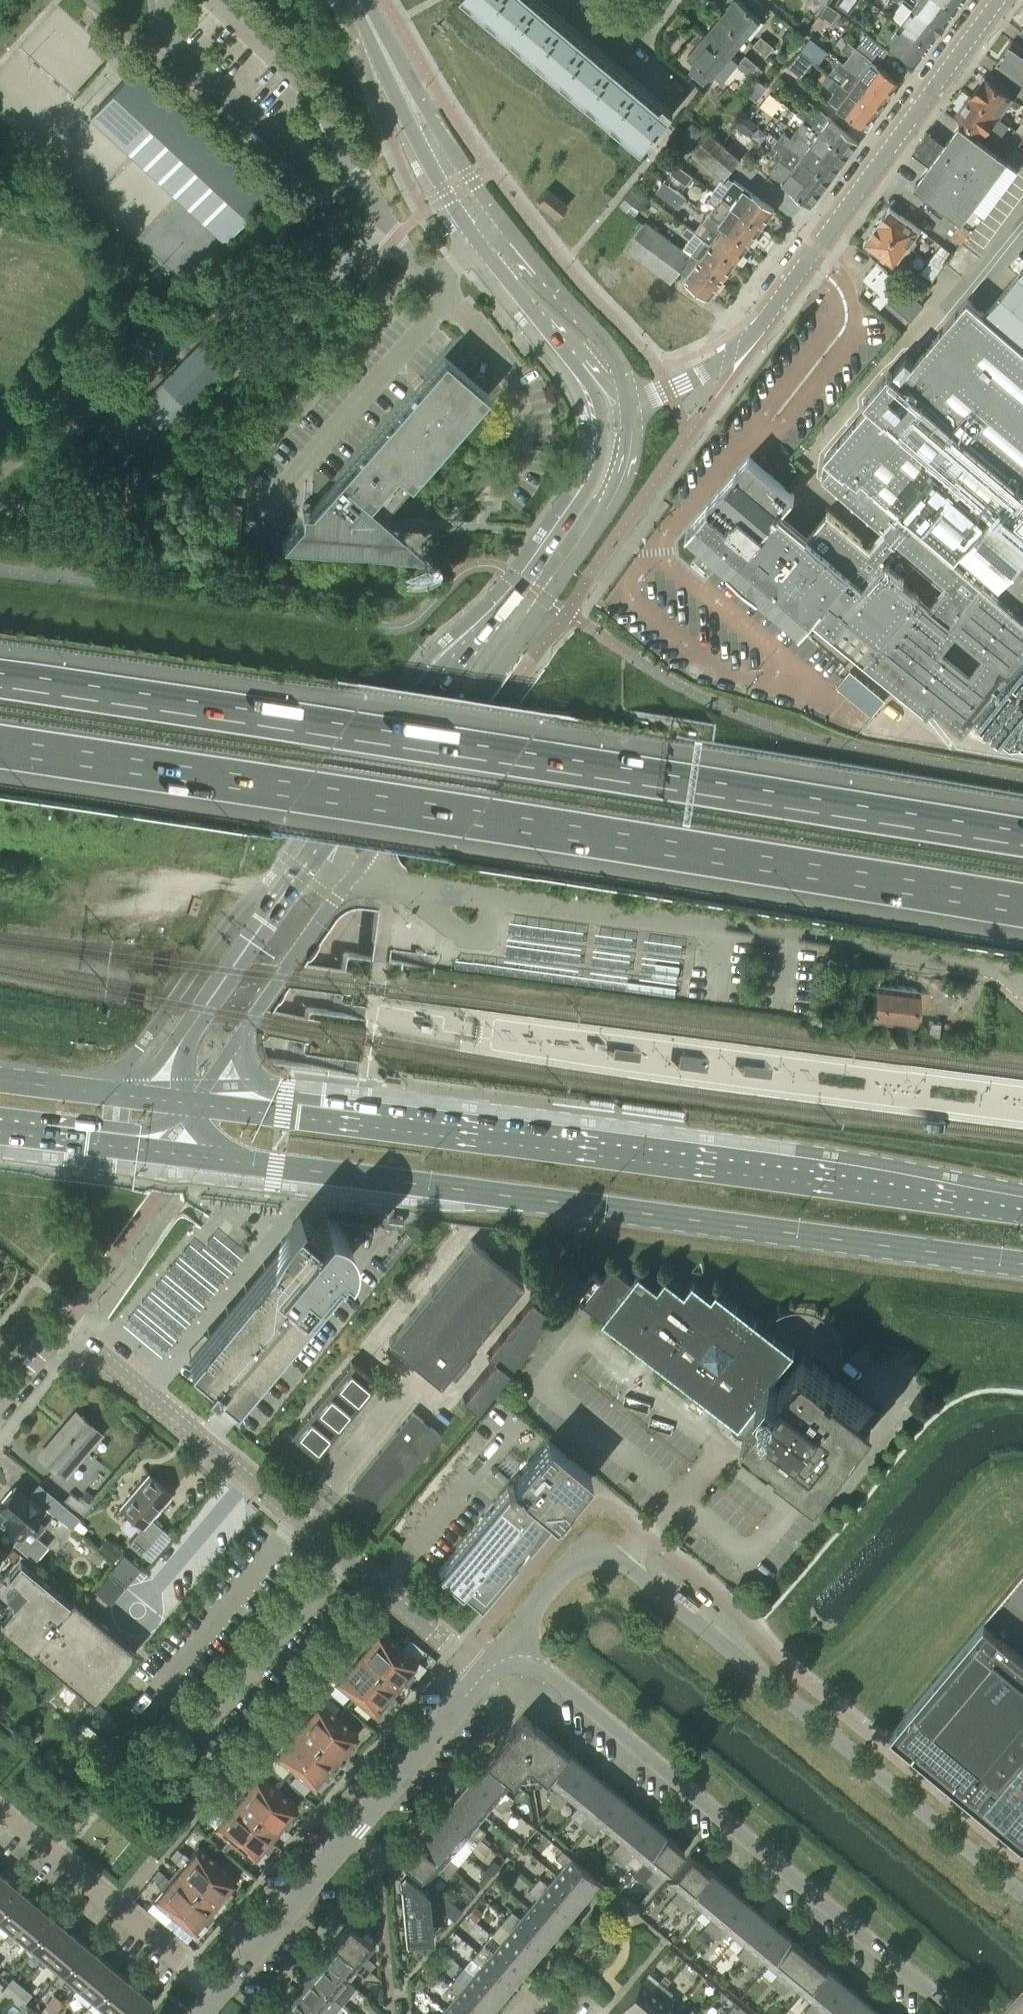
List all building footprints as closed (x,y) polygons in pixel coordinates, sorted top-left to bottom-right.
[(535,0),(474,0),(643,143),(641,146),(642,147),(673,110),(664,101),(660,106),(535,0)] [(767,8),(757,0),(746,0),(744,3),(740,0),(733,0),(720,15),(744,36),(767,8)] [(857,0),(837,0),(835,3),(848,12),(857,0)] [(913,6),(942,28),(955,10),(941,0),(917,0),(913,6)] [(955,10),(962,0),(941,0),(955,10)] [(829,27),(841,12),(832,5),(820,19),(829,27)] [(942,28),(913,6),(900,24),(928,45),(942,28)] [(744,36),(720,15),(704,34),(729,55),(744,36)] [(928,45),(900,24),(894,31),(886,25),(878,35),(915,63),(928,45)] [(840,35),(834,43),(850,55),(844,63),(886,96),(890,97),(896,90),(893,87),(898,81),(876,64),(888,49),(867,33),(856,47),(840,35)] [(729,55),(704,34),(688,53),(713,74),(729,55)] [(766,54),(773,46),(761,36),(754,44),(766,54)] [(809,52),(817,41),(810,36),(802,47),(809,52)] [(1011,40),(996,62),(1022,82),(1022,49),(1011,40)] [(801,75),(814,60),(801,50),(788,65),(801,75)] [(757,65),(745,55),(738,63),(751,73),(757,65)] [(839,59),(828,73),(854,93),(853,94),(875,111),(879,112),(884,105),(882,101),(886,96),(844,63),(839,59)] [(135,66),(89,115),(223,239),(262,197),(268,190),(208,134),(202,129),(135,66)] [(827,72),(821,80),(834,90),(828,99),(864,125),(868,127),(873,119),(871,116),(875,111),(853,94),(854,93),(828,73),(827,72)] [(1018,102),(985,77),(971,96),(996,114),(999,117),(1010,103),(1015,107),(1018,102)] [(996,114),(971,96),(957,114),(982,133),(988,125),(1003,136),(1009,129),(993,118),(996,114)] [(858,141),(821,110),(816,117),(801,106),(796,113),(848,154),(858,141)] [(848,154),(796,113),(788,107),(783,113),(808,133),(804,138),(839,166),(848,154)] [(972,227),(1017,165),(959,122),(914,184),(972,227)] [(839,166),(804,138),(800,144),(776,126),(771,134),(778,139),(778,138),(829,180),(839,166)] [(726,176),(741,157),(709,132),(694,150),(726,176)] [(747,147),(732,134),(726,142),(741,155),(747,147)] [(778,138),(778,139),(773,145),(790,157),(785,162),(785,163),(820,191),(829,180),(778,138)] [(820,191),(785,163),(785,162),(780,158),(770,171),(810,204),(820,191)] [(693,176),(682,168),(677,164),(670,173),(686,185),(693,176)] [(774,209),(733,179),(721,197),(736,208),(736,209),(760,228),(774,209)] [(686,198),(678,192),(664,181),(656,191),(679,208),(686,198)] [(566,204),(546,188),(537,199),(557,216),(566,204)] [(760,228),(736,209),(736,208),(721,197),(714,192),(708,200),(715,205),(708,214),(724,225),(723,227),(748,245),(760,228)] [(920,229),(889,206),(876,224),(911,249),(916,243),(912,240),(920,229)] [(748,245),(723,227),(724,225),(708,214),(702,223),(717,234),(711,243),(710,243),(735,262),(748,245)] [(680,269),(691,254),(645,220),(624,248),(670,282),(680,269)] [(897,268),(911,249),(876,224),(863,242),(897,268)] [(735,262),(710,243),(711,243),(695,231),(689,240),(705,251),(698,260),(697,261),(722,279),(735,262)] [(938,269),(946,260),(935,252),(928,262),(938,269)] [(697,261),(698,260),(691,254),(680,269),(687,275),(684,278),(709,297),(722,279),(697,261)] [(879,290),(891,275),(876,262),(863,277),(879,290)] [(931,279),(938,269),(928,262),(920,272),(931,279)] [(686,532),(704,548),(694,559),(709,573),(720,561),(728,568),(727,569),(800,631),(801,630),(811,617),(925,710),(926,710),(927,711),(932,706),(962,731),(1022,658),(1022,268),(984,314),(967,299),(899,379),(888,370),(864,399),(868,402),(875,407),(830,460),(834,464),(823,477),(885,530),(871,547),(829,510),(828,512),(840,522),(805,563),(766,530),(782,511),(796,495),(790,489),(773,475),(749,456),(686,532)] [(923,303),(891,275),(879,290),(872,298),(880,306),(887,298),(910,318),(923,303)] [(186,406),(240,350),(242,348),(217,324),(161,382),(138,405),(163,429),(186,406)] [(381,515),(487,394),(444,356),(310,509),(302,508),(301,520),(281,543),(427,553),(381,515)] [(1022,730),(1022,702),(1009,719),(1022,730)] [(924,1018),(928,991),(928,990),(915,988),(915,987),(873,982),(868,1017),(911,1022),(912,1016),(924,1018)] [(939,1035),(941,1022),(929,1021),(927,1034),(939,1035)] [(231,1388),(314,1294),(340,1261),(338,1260),(342,1255),(344,1257),(345,1257),(346,1252),(347,1246),(347,1241),(346,1236),(343,1231),(341,1227),(338,1224),(335,1221),(331,1219),(327,1217),(325,1217),(325,1219),(316,1230),(305,1221),(299,1215),(294,1219),(290,1224),(286,1229),(282,1234),(279,1239),(280,1240),(187,1351),(193,1356),(207,1367),(203,1371),(213,1379),(216,1375),(231,1388)] [(467,1349),(522,1281),(471,1239),(388,1340),(440,1383),(451,1369),(458,1376),(475,1355),(467,1349)] [(772,1378),(795,1349),(717,1288),(712,1294),(693,1279),(685,1290),(666,1275),(658,1285),(639,1270),(631,1281),(612,1266),(602,1279),(593,1272),(574,1296),(727,1415),(729,1413),(758,1434),(756,1437),(818,1486),(820,1484),(818,1483),(825,1474),(826,1475),(833,1471),(840,1465),(846,1459),(852,1452),(857,1445),(861,1438),(865,1430),(867,1421),(866,1420),(873,1412),(874,1414),(876,1412),(801,1354),(780,1381),(782,1383),(780,1385),(772,1378)] [(476,1408),(552,1315),(531,1298),(485,1355),(491,1360),(462,1397),(476,1408)] [(316,1455),(374,1384),(376,1382),(350,1361),(290,1433),(316,1455)] [(64,1476),(101,1433),(76,1411),(39,1454),(64,1476)] [(379,1508),(440,1434),(412,1411),(351,1485),(379,1508)] [(529,1547),(590,1475),(547,1439),(513,1479),(511,1477),(506,1484),(508,1486),(438,1570),(481,1606),(516,1563),(507,1554),(513,1548),(519,1552),(526,1544),(529,1547)] [(148,1473),(120,1505),(142,1524),(129,1540),(141,1551),(162,1526),(150,1516),(171,1493),(148,1473)] [(42,1510),(38,1506),(40,1503),(38,1501),(40,1498),(31,1489),(25,1496),(13,1485),(0,1500),(0,1505),(2,1507),(0,1510),(0,1522),(3,1525),(6,1522),(19,1533),(12,1540),(34,1559),(48,1543),(35,1533),(43,1524),(35,1517),(42,1510)] [(81,1515),(95,1499),(84,1490),(77,1498),(73,1495),(66,1502),(81,1515)] [(79,1517),(53,1495),(45,1504),(71,1526),(79,1517)] [(0,1537),(0,1558),(11,1545),(0,1537)] [(125,1588),(140,1570),(123,1555),(108,1573),(125,1588)] [(17,1603),(2,1620),(95,1699),(135,1649),(72,1598),(69,1601),(21,1560),(7,1577),(15,1583),(6,1594),(17,1603)] [(1022,1840),(1022,1571),(891,1730),(967,1793),(966,1797),(968,1800),(972,1801),(975,1800),(1022,1840)] [(376,1670),(399,1643),(380,1627),(370,1638),(364,1634),(356,1643),(362,1648),(357,1654),(376,1670)] [(408,1670),(417,1659),(399,1643),(376,1670),(395,1686),(401,1679),(407,1684),(414,1675),(408,1670)] [(353,1697),(376,1670),(357,1654),(351,1661),(345,1656),(338,1665),(344,1670),(334,1681),(353,1697)] [(390,1693),(395,1686),(376,1670),(353,1697),(372,1713),(382,1702),(388,1707),(395,1698),(390,1693)] [(112,1715),(100,1703),(95,1699),(85,1709),(102,1725),(112,1715)] [(315,1743),(338,1716),(319,1700),(310,1711),(303,1706),(296,1715),(302,1720),(296,1727),(315,1743)] [(583,1764),(548,1735),(522,1713),(471,1774),(507,1804),(513,1797),(503,1790),(524,1765),(526,1766),(528,1764),(554,1785),(546,1794),(553,1800),(583,1764)] [(348,1743),(357,1731),(338,1716),(315,1743),(334,1759),(340,1752),(346,1757),(354,1748),(348,1743)] [(293,1770),(315,1743),(296,1727),(291,1734),(285,1728),(277,1738),(283,1743),(274,1754),(293,1770)] [(335,1770),(329,1765),(334,1759),(315,1743),(293,1770),(312,1786),(321,1774),(327,1779),(335,1770)] [(577,1805),(599,1778),(583,1764),(553,1800),(559,1806),(567,1796),(577,1805)] [(255,1815),(277,1788),(258,1772),(249,1784),(243,1779),(235,1788),(241,1793),(236,1799),(255,1815)] [(507,1804),(471,1774),(457,1791),(484,1813),(493,1803),(501,1811),(507,1804)] [(586,1828),(616,1792),(599,1778),(577,1805),(587,1813),(579,1822),(586,1828)] [(287,1815),(296,1804),(277,1788),(255,1815),(274,1831),(279,1824),(286,1829),(293,1820),(287,1815)] [(484,1813),(457,1791),(443,1807),(479,1837),(485,1831),(476,1823),(484,1813)] [(610,1833),(633,1806),(616,1792),(586,1828),(593,1833),(600,1824),(610,1833)] [(232,1842),(255,1815),(236,1799),(230,1806),(224,1801),(217,1810),(222,1815),(213,1826),(232,1842)] [(619,1855),(649,1819),(633,1806),(610,1833),(620,1840),(612,1850),(619,1855)] [(479,1837),(443,1807),(430,1824),(456,1846),(464,1836),(474,1844),(479,1837)] [(274,1843),(268,1838),(274,1831),(255,1815),(232,1842),(251,1858),(261,1847),(267,1852),(274,1843)] [(644,1861),(666,1834),(649,1819),(619,1855),(626,1861),(633,1852),(644,1861)] [(456,1846),(430,1824),(416,1840),(452,1870),(457,1864),(448,1856),(456,1846)] [(653,1884),(682,1850),(683,1848),(666,1834),(644,1861),(653,1868),(645,1878),(653,1884)] [(452,1870),(416,1840),(401,1858),(428,1880),(437,1870),(446,1877),(452,1870)] [(194,1888),(217,1861),(198,1845),(188,1856),(182,1851),(175,1860),(181,1865),(175,1872),(194,1888)] [(597,1879),(561,1849),(555,1857),(564,1864),(556,1874),(582,1897),(597,1879)] [(677,1904),(707,1868),(689,1853),(667,1880),(678,1889),(670,1898),(677,1904)] [(227,1888),(236,1877),(217,1861),(194,1888),(213,1904),(219,1897),(225,1902),(233,1893),(227,1888)] [(433,1892),(406,1867),(399,1877),(406,1946),(435,1938),(433,1892)] [(701,1909),(723,1882),(707,1868),(677,1904),(683,1910),(691,1900),(701,1909)] [(172,1915),(194,1888),(175,1872),(170,1879),(164,1873),(156,1883),(162,1888),(153,1899),(172,1915)] [(18,1887),(2,1873),(0,1875),(0,1908),(18,1887)] [(582,1897),(556,1874),(548,1884),(538,1876),(533,1883),(568,1913),(582,1897)] [(710,1931),(740,1895),(723,1882),(701,1909),(711,1917),(703,1926),(710,1931)] [(568,1913),(533,1883),(527,1890),(536,1898),(528,1908),(555,1930),(568,1913)] [(34,1901),(18,1887),(0,1908),(0,1920),(11,1929),(34,1901)] [(208,1910),(213,1904),(194,1888),(172,1915),(191,1931),(200,1920),(206,1924),(214,1915),(208,1910)] [(735,1937),(757,1910),(740,1895),(710,1931),(717,1937),(724,1928),(735,1937)] [(460,1910),(446,1897),(439,1904),(454,1917),(460,1910)] [(27,1943),(51,1915),(34,1901),(11,1929),(27,1943)] [(541,1946),(555,1930),(528,1908),(520,1917),(511,1909),(505,1916),(541,1946)] [(743,1959),(773,1923),(757,1910),(735,1937),(744,1944),(736,1954),(743,1959)] [(44,1957),(68,1929),(51,1915),(27,1943),(44,1957)] [(527,1964),(541,1946),(505,1916),(499,1923),(509,1931),(500,1941),(527,1964)] [(365,1931),(362,1934),(348,1922),(333,1939),(369,1969),(375,1962),(365,1955),(374,1944),(371,1941),(373,1938),(371,1936),(368,1933),(365,1931)] [(767,1964),(790,1937),(773,1923),(743,1959),(750,1965),(757,1956),(767,1964)] [(60,1970),(84,1942),(68,1929),(44,1957),(60,1970)] [(776,1987),(806,1951),(790,1937),(767,1964),(777,1972),(769,1981),(776,1987)] [(369,1969),(333,1939),(319,1956),(346,1979),(354,1968),(363,1976),(369,1969)] [(527,1964),(500,1941),(491,1951),(482,1944),(477,1950),(513,1980),(527,1964)] [(77,1985),(101,1956),(84,1942),(60,1970),(77,1985)] [(498,1997),(513,1980),(477,1950),(471,1957),(480,1965),(472,1975),(498,1997)] [(801,1992),(824,1966),(806,1951),(776,1987),(783,1993),(791,1983),(801,1992)] [(94,1999),(118,1970),(101,1956),(77,1985),(94,1999)] [(346,1979),(319,1956),(305,1972),(341,2002),(355,1986),(346,1979)] [(840,1979),(824,1966),(801,1992),(811,2001),(803,2010),(809,2013),(811,2013),(840,1979)] [(110,2012),(134,1984),(118,1970),(94,1999),(110,2012)] [(341,2002),(305,1972),(291,1989),(318,2012),(321,2013),(332,2013),(341,2002)] [(498,1997),(472,1975),(464,1984),(455,1977),(449,1983),(485,2013),(498,1997)] [(21,1985),(12,1977),(6,1983),(16,1991),(21,1985)] [(857,1993),(840,1979),(811,2013),(823,2013),(825,2012),(827,2013),(840,2013),(857,1993)] [(664,1985),(658,1980),(650,1989),(640,1980),(617,2007),(626,2013),(640,2013),(664,1985)] [(16,1991),(6,1983),(1,1990),(10,1998),(16,1991)] [(449,1983),(443,1990),(453,1998),(444,2008),(451,2013),(484,2013),(485,2013),(449,1983)] [(151,1998),(134,1984),(110,2012),(112,2013),(138,2013),(151,1998)] [(31,1993),(21,1985),(16,1991),(25,1999),(31,1993)] [(674,2009),(664,2001),(672,1991),(664,1985),(640,2013),(669,2013),(674,2009)] [(318,2012),(291,1989),(278,2006),(288,2013),(316,2013),(318,2012)] [(25,1999),(16,1991),(10,1998),(20,2006),(25,1999)] [(873,2007),(857,1993),(840,2013),(867,2013),(873,2007)] [(47,2002),(41,2008),(48,2013),(53,2013),(57,2010),(47,2002)] [(278,2006),(271,2013),(288,2013),(278,2006)]
